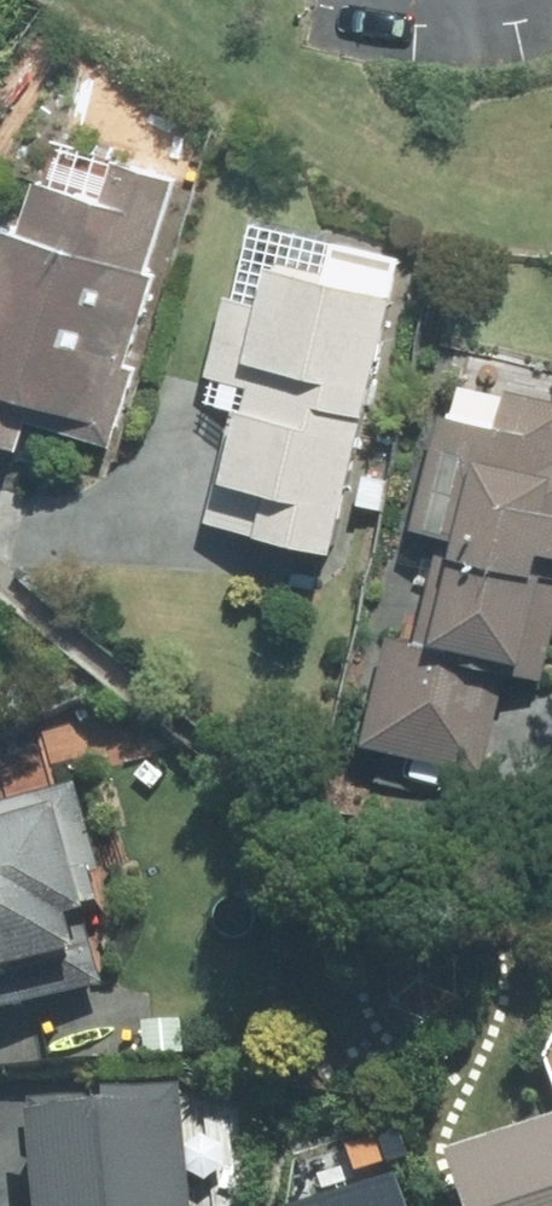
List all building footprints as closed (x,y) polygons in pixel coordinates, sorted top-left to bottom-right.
[(35,450),(45,423),(122,448),(145,371),(136,367),(164,277),(157,275),(186,180),(121,161),(109,200),(45,180),(29,233),(8,225),(0,251),(0,439),(35,450)] [(347,548),(404,292),(281,264),(271,302),(228,292),(211,372),(260,382),(254,411),(232,407),(208,519),(347,548)] [(504,390),(497,424),(438,411),(411,519),(440,527),(413,639),(388,632),(363,738),(485,768),(506,670),(542,679),(551,638),(551,401),(504,390)] [(358,504),(381,509),(388,476),(366,471),(358,504)] [(112,983),(93,905),(111,900),(81,783),(0,804),(0,1011),(112,983)] [(147,1053),(191,1049),(189,1016),(145,1019),(147,1053)] [(184,1084),(29,1099),(40,1205),(195,1205),(184,1084)] [(455,1148),(473,1205),(551,1205),(551,1117),(455,1148)]
